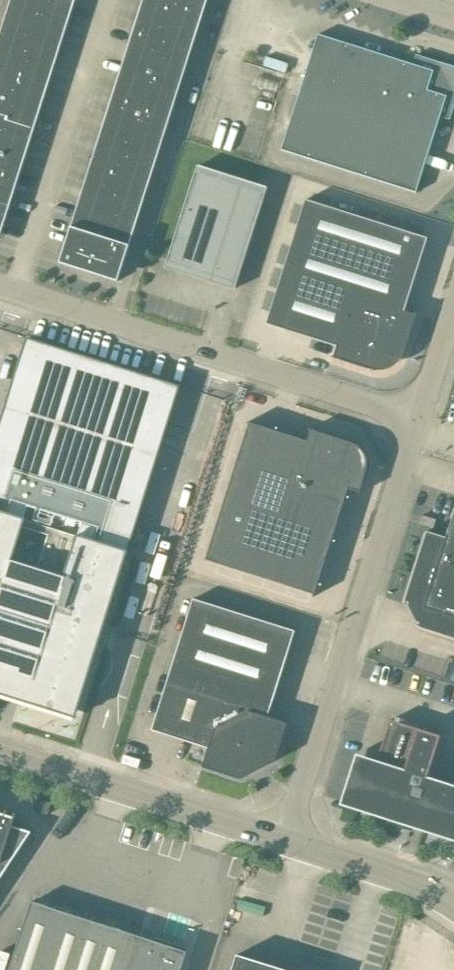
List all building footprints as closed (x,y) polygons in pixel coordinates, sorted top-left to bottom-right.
[(75,3),(67,0),(11,0),(9,7),(67,25),(75,3)] [(146,0),(143,0),(136,22),(195,41),(202,18),(146,0)] [(207,0),(146,0),(202,18),(207,0)] [(67,25),(9,7),(2,30),(60,48),(67,25)] [(187,63),(195,41),(136,22),(129,45),(187,63)] [(2,30),(0,35),(0,54),(53,71),(60,48),(2,30)] [(299,30),(283,79),(302,85),(318,36),(299,30)] [(318,36),(302,85),(321,91),(337,42),(318,36)] [(337,42),(321,91),(340,98),(342,94),(356,48),(337,42)] [(180,86),(187,63),(129,45),(121,68),(180,86)] [(356,48),(342,94),(361,100),(375,54),(356,48)] [(53,71),(0,54),(0,80),(46,94),(53,71)] [(375,54),(361,100),(380,106),(394,60),(375,54)] [(394,60),(380,106),(399,112),(413,66),(394,60)] [(413,66),(399,112),(418,118),(432,72),(413,66)] [(173,109),(180,86),(121,68),(114,91),(173,109)] [(418,118),(437,124),(442,109),(447,94),(451,78),(432,72),(418,118)] [(283,79),(270,121),(289,127),(302,85),(283,79)] [(0,80),(0,105),(38,117),(46,94),(0,80)] [(302,85),(289,127),(308,133),(321,91),(302,85)] [(165,132),(173,109),(114,91),(107,114),(165,132)] [(321,91),(308,133),(327,139),(340,98),(321,91)] [(340,98),(327,139),(346,146),(361,100),(342,94),(340,98)] [(442,109),(453,113),(453,96),(447,94),(442,109)] [(361,100),(346,146),(365,152),(380,106),(361,100)] [(0,105),(0,130),(31,140),(38,117),(0,105)] [(380,106),(365,152),(384,158),(399,112),(380,106)] [(437,124),(453,129),(453,113),(442,109),(437,124)] [(399,112),(384,158),(403,164),(418,118),(399,112)] [(158,155),(165,132),(107,114),(100,136),(158,155)] [(418,118),(403,164),(422,170),(427,154),(432,139),(437,124),(418,118)] [(432,139),(453,146),(453,129),(437,124),(432,139)] [(0,130),(0,155),(24,163),(31,140),(0,130)] [(151,178),(158,155),(100,136),(92,159),(151,178)] [(427,154),(453,163),(453,146),(432,139),(427,154)] [(422,170),(453,180),(453,163),(427,154),(422,170)] [(24,163),(0,155),(0,180),(16,185),(24,163)] [(144,201),(151,178),(92,159),(85,182),(144,201)] [(235,288),(267,189),(265,189),(264,193),(197,171),(198,167),(197,167),(165,266),(167,266),(168,263),(217,279),(219,275),(236,281),(234,288),(235,288)] [(16,185),(0,180),(0,209),(8,212),(16,185)] [(136,223),(144,201),(85,182),(78,205),(136,223)] [(415,315),(404,311),(428,238),(305,199),(266,324),(337,346),(334,357),(332,356),(332,357),(375,371),(375,370),(373,369),(374,365),(377,366),(379,366),(381,366),(383,366),(385,366),(392,362),(394,360),(395,359),(397,357),(398,355),(399,353),(402,354),(402,356),(403,356),(416,313),(415,313),(415,315)] [(129,246),(136,223),(78,205),(71,228),(129,246)] [(8,212),(0,209),(0,232),(1,233),(8,212)] [(118,281),(129,246),(71,228),(63,252),(67,253),(64,260),(80,266),(79,269),(118,281)] [(25,345),(5,409),(55,425),(157,457),(179,387),(27,339),(25,345)] [(249,424),(205,560),(313,595),(313,596),(314,597),(348,489),(358,492),(358,493),(359,494),(364,481),(366,473),(366,472),(367,470),(367,468),(367,466),(367,464),(368,462),(367,461),(367,459),(367,458),(366,457),(366,456),(365,454),(365,453),(364,452),(363,451),(362,450),(362,449),(361,448),(360,447),(358,446),(356,445),(354,444),(352,443),(350,442),(348,442),(319,432),(309,429),(308,430),(311,431),(308,440),(247,422),(247,423),(249,424)] [(76,719),(128,551),(77,534),(63,576),(13,560),(26,518),(0,510),(0,695),(76,719)] [(446,538),(426,531),(404,604),(405,604),(406,602),(408,603),(407,606),(416,622),(418,623),(418,626),(416,625),(415,626),(453,639),(453,512),(446,538)] [(422,515),(419,524),(433,529),(436,520),(422,515)] [(295,631),(193,599),(152,730),(208,748),(202,767),(240,779),(275,761),(287,723),(268,717),(295,631)] [(427,777),(441,736),(390,720),(377,761),(356,754),(340,805),(453,841),(453,785),(427,777)] [(48,815),(51,803),(40,800),(36,811),(48,815)] [(16,813),(15,813),(13,817),(6,815),(7,811),(6,810),(5,814),(0,813),(0,879),(31,832),(12,826),(16,813)] [(188,948),(156,937),(155,941),(139,936),(138,936),(51,908),(32,902),(26,920),(25,920),(9,969),(181,969),(188,948)] [(237,955),(232,969),(285,969),(237,955)]
